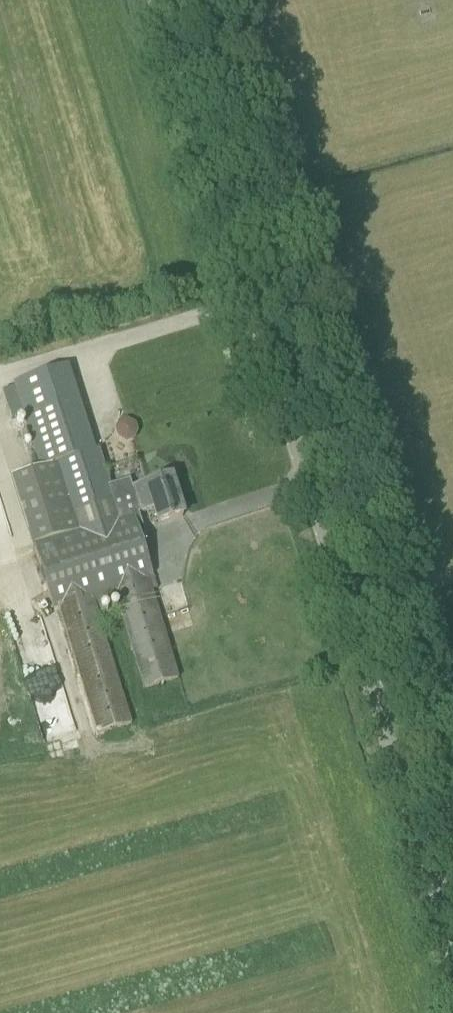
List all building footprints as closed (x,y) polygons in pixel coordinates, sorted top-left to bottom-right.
[(41,469),(11,478),(31,545),(33,545),(52,605),(58,603),(82,686),(98,734),(131,723),(116,676),(95,606),(118,599),(140,669),(146,689),(178,678),(159,618),(146,577),(153,575),(140,536),(144,535),(138,513),(154,508),(159,523),(183,516),(171,477),(132,490),(129,481),(110,487),(98,449),(94,451),(68,366),(13,383),(40,468),(41,469)] [(24,416),(15,387),(3,391),(12,420),(24,416)] [(136,424),(127,420),(120,422),(116,429),(118,438),(127,442),(134,439),(138,432),(136,424)] [(0,500),(0,554),(15,550),(0,500)] [(65,701),(36,708),(45,748),(74,741),(65,701)]
